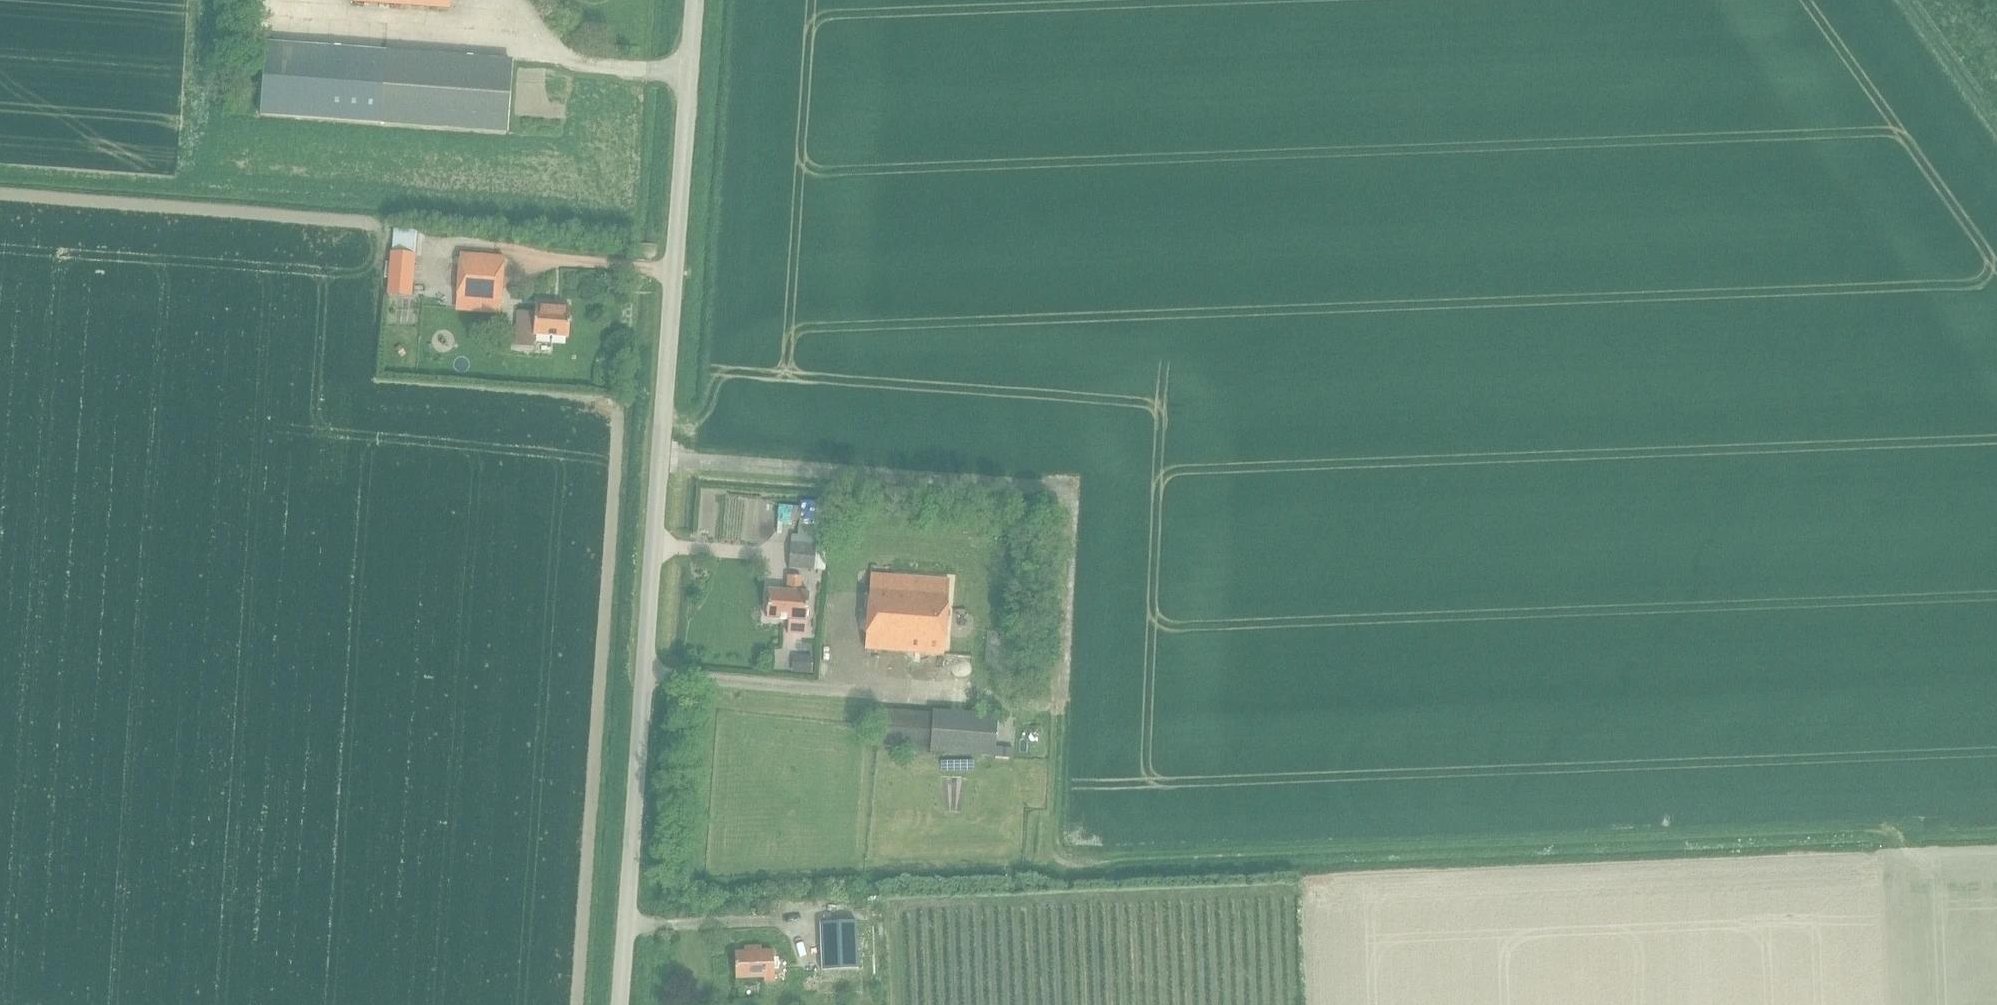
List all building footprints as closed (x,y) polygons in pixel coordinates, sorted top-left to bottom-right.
[(351,2),(449,9),(449,0),(351,0),(351,2)] [(511,63),(384,54),(265,45),(260,117),(505,135),(511,63)] [(411,295),(415,255),(390,252),(387,293),(411,295)] [(502,260),(459,257),(456,299),(499,302),(502,260)] [(517,312),(514,346),(533,348),(534,335),(569,339),(572,309),(535,305),(534,314),(517,312)] [(789,534),(789,545),(813,546),(814,536),(789,534)] [(789,545),(787,570),(811,571),(813,546),(789,545)] [(813,546),(811,571),(825,572),(827,547),(813,546)] [(889,567),(870,566),(863,648),(941,654),(947,581),(888,577),(889,567)] [(786,591),(767,589),(765,618),(787,620),(786,634),(804,636),(808,593),(799,592),(800,576),(787,575),(786,591)] [(811,672),(812,655),(792,654),(792,671),(811,672)] [(930,714),(874,709),(872,742),(928,746),(928,751),(995,756),(998,715),(930,709),(930,714)] [(851,918),(816,920),(819,969),(854,967),(851,918)] [(743,952),(732,952),(733,977),(760,976),(761,979),(771,979),(770,949),(758,950),(757,946),(743,946),(743,952)]
